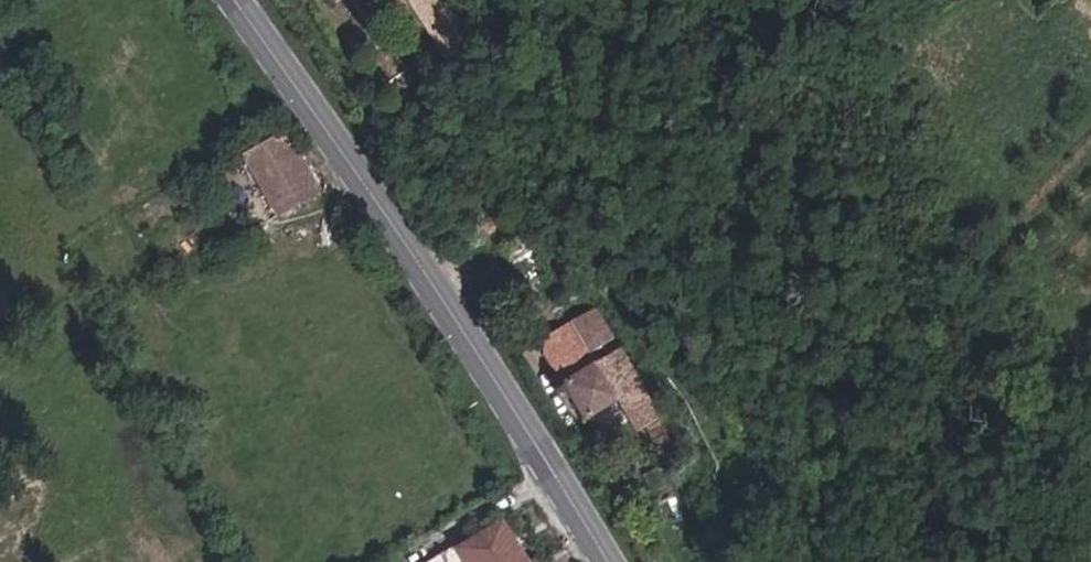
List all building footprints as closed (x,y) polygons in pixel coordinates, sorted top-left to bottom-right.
[(443,66),(465,51),(449,25),(452,23),(438,0),(402,0),(443,66)] [(277,132),(237,155),(274,219),(314,196),(277,132)] [(623,348),(598,365),(591,352),(608,339),(592,314),(543,345),(543,357),(585,418),(620,395),(645,432),(669,416),(623,348)] [(664,427),(671,445),(686,442),(678,424),(664,427)] [(500,529),(438,561),(517,561),(500,529)]
